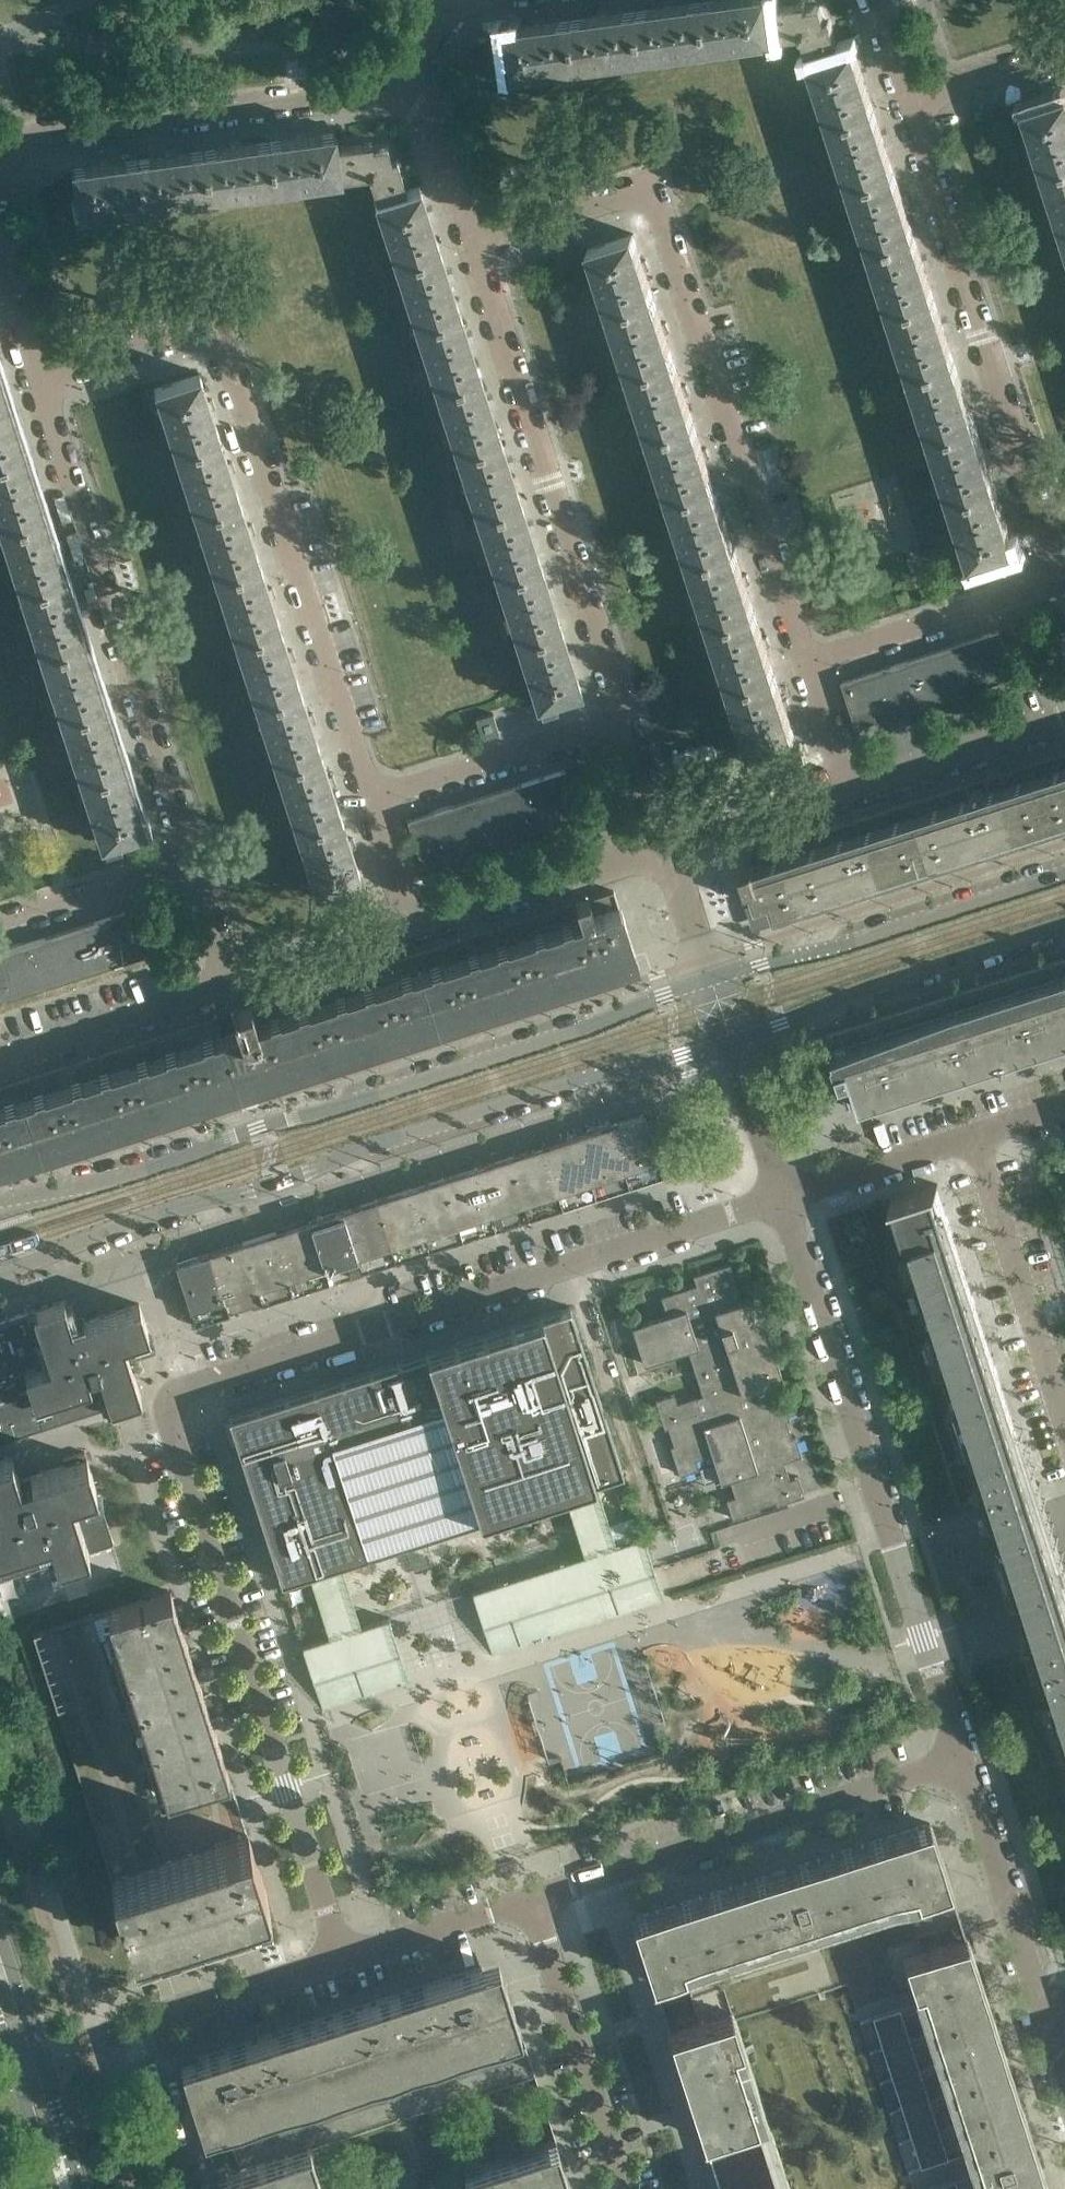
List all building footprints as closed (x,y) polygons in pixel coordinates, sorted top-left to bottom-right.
[(649,0),(587,0),(587,10),(650,5),(649,0)] [(703,0),(700,0),(638,9),(644,56),(710,47),(703,0)] [(771,5),(771,0),(703,0),(710,47),(776,38),(776,36),(772,10),(771,5)] [(841,49),(830,16),(825,17),(821,4),(807,5),(806,0),(771,5),(772,10),(776,36),(802,33),(811,59),(841,49)] [(644,56),(638,9),(572,17),(579,65),(644,56)] [(579,65),(572,17),(506,26),(510,57),(506,57),(508,70),(512,69),(513,74),(579,65)] [(875,110),(866,82),(854,45),(841,49),(811,59),(809,59),(830,124),(875,110)] [(1023,108),(1044,171),(1064,164),(1064,94),(1023,108)] [(895,172),(886,145),(875,110),(830,124),(850,187),(895,172)] [(341,177),(341,176),(337,149),(337,144),(335,130),(269,139),(275,186),(341,177)] [(275,186),(269,139),(203,148),(210,195),(275,186)] [(406,188),(395,155),(391,157),(386,143),(372,145),(372,140),(337,144),(337,149),(341,176),(368,172),(376,198),(406,188)] [(210,195),(203,148),(138,157),(144,204),(210,195)] [(144,204),(138,157),(72,166),(76,196),(72,197),(74,209),(77,209),(78,213),(144,204)] [(1044,171),(1064,233),(1064,164),(1044,171)] [(915,235),(906,207),(895,172),(850,187),(870,250),(915,235)] [(440,248),(431,222),(419,184),(406,188),(376,198),(374,199),(394,262),(440,248)] [(654,296),(646,270),(650,268),(647,258),(643,260),(634,232),(589,247),(609,311),(654,296)] [(935,298),(927,271),(915,235),(870,250),(890,312),(935,298)] [(460,310),(451,284),(440,248),(394,262),(414,325),(460,310)] [(674,358),(666,332),(670,331),(667,321),(663,322),(654,296),(609,311),(629,373),(674,358)] [(956,360),(947,333),(935,298),(890,312),(910,375),(956,360)] [(480,373),(472,347),(460,310),(414,325),(435,388),(480,373)] [(695,421),(687,397),(686,394),(690,393),(687,383),(683,385),(674,358),(629,373),(649,436),(695,421)] [(976,424),(967,396),(956,360),(910,375),(930,438),(976,424)] [(220,435),(211,409),(216,407),(212,398),(208,399),(200,372),(154,386),(175,450),(220,435)] [(500,436),(492,410),(480,373),(435,388),(455,451),(500,436)] [(17,424),(6,390),(0,391),(0,460),(26,451),(17,424)] [(715,484),(707,458),(711,457),(708,447),(703,448),(695,421),(649,436),(670,499),(715,484)] [(996,486),(987,459),(976,424),(930,438),(950,500),(996,486)] [(240,498),(231,471),(236,470),(232,460),(228,461),(220,435),(175,450),(195,512),(240,498)] [(521,499),(512,472),(500,436),(455,451),(475,514),(521,499)] [(37,486),(26,451),(0,460),(0,527),(0,529),(46,515),(37,486)] [(735,547),(727,520),(731,519),(728,509),(723,510),(715,484),(670,499),(690,562),(735,547)] [(1016,548),(1004,510),(996,486),(950,500),(970,563),(973,562),(975,566),(991,561),(989,557),(1016,548)] [(260,560),(251,534),(256,532),(252,523),(248,524),(240,498),(195,512),(215,575),(260,560)] [(541,562),(532,536),(521,499),(475,514),(495,577),(541,562)] [(66,577),(57,550),(46,515),(0,529),(20,591),(66,577)] [(755,610),(747,584),(751,582),(748,572),(744,574),(735,547),(690,562),(710,625),(755,610)] [(280,623),(272,597),(276,596),(273,586),(269,587),(260,560),(215,575),(235,638),(280,623)] [(561,624),(553,598),(541,562),(495,577),(515,639),(561,624)] [(86,640),(77,612),(66,577),(20,591),(41,654),(86,640)] [(776,672),(767,646),(771,645),(768,635),(764,636),(755,610),(710,625),(730,687),(776,672)] [(300,686),(292,660),(296,658),(293,648),(289,650),(280,623),(235,638),(255,701),(300,686)] [(581,688),(573,661),(561,624),(515,639),(536,702),(539,701),(540,706),(556,701),(555,696),(581,688)] [(857,726),(1015,675),(1000,629),(842,680),(857,726)] [(106,703),(98,676),(86,640),(41,654),(61,717),(106,703)] [(796,736),(787,708),(791,707),(788,697),(784,699),(776,672),(730,687),(751,750),(796,736)] [(321,749),(312,723),(316,722),(313,712),(309,713),(300,686),(255,701),(275,764),(321,749)] [(126,765),(118,738),(106,703),(61,717),(81,779),(126,765)] [(500,732),(493,712),(476,717),(482,738),(500,732)] [(341,812),(332,786),(336,784),(333,774),(329,776),(321,749),(275,764),(295,827),(341,812)] [(986,776),(991,793),(973,798),(968,783),(976,780),(976,779),(752,851),(755,862),(744,866),(748,877),(751,876),(759,900),(760,900),(765,916),(1064,819),(1064,751),(986,776)] [(146,827),(138,801),(126,765),(81,779),(101,842),(146,827)] [(422,865),(580,814),(565,768),(407,819),(422,865)] [(361,875),(352,848),(356,847),(353,837),(349,838),(341,812),(295,827),(316,890),(361,875)] [(467,1011),(636,957),(616,898),(624,895),(620,888),(233,1012),(237,1023),(235,1023),(239,1034),(232,1036),(225,1038),(224,1039),(217,1017),(0,1087),(0,1161),(250,1081),(270,1074),(290,1072),(289,1069),(467,1011)] [(152,952),(137,906),(0,950),(0,1001),(152,952)] [(834,1047),(837,1056),(835,1056),(851,1107),(853,1107),(852,1104),(862,1101),(863,1103),(865,1103),(868,1110),(1064,1046),(1064,973),(834,1047)] [(664,1175),(644,1113),(609,1124),(629,1186),(664,1175)] [(629,1186),(609,1124),(543,1145),(563,1208),(629,1186)] [(563,1208),(543,1145),(509,1156),(521,1191),(529,1218),(563,1208)] [(521,1191),(509,1156),(501,1159),(376,1199),(396,1261),(522,1221),(529,1218),(521,1191)] [(1056,1548),(1055,1545),(1040,1497),(1035,1483),(1034,1484),(957,1244),(938,1185),(939,1185),(938,1183),(892,1198),(893,1200),(950,1373),(990,1498),(989,1498),(990,1502),(992,1510),(995,1518),(999,1532),(1017,1586),(1018,1589),(1034,1641),(1036,1647),(1037,1651),(1039,1650),(1064,1732),(1064,1577),(1056,1548)] [(396,1261),(376,1199),(343,1209),(363,1272),(396,1261)] [(363,1272),(343,1209),(310,1220),(330,1282),(363,1272)] [(330,1282),(310,1220),(277,1231),(296,1293),(330,1282)] [(296,1293),(277,1231),(243,1241),(263,1304),(296,1293)] [(263,1304),(243,1241),(176,1263),(196,1325),(263,1304)] [(774,1401),(769,1384),(783,1379),(771,1342),(775,1341),(766,1312),(762,1314),(756,1295),(716,1308),(713,1300),(739,1291),(730,1263),(694,1274),(697,1284),(661,1295),(667,1313),(632,1325),(644,1363),(688,1349),(703,1394),(677,1402),(674,1393),(656,1399),(665,1428),(674,1425),(679,1442),(670,1445),(680,1474),(698,1468),(695,1458),(712,1453),(721,1481),(730,1478),(735,1495),(726,1498),(733,1517),(760,1509),(757,1499),(774,1494),(777,1503),(805,1494),(798,1475),(790,1478),(784,1460),(802,1455),(795,1435),(792,1436),(786,1419),(790,1418),(783,1398),(774,1401)] [(124,1342),(134,1339),(136,1343),(136,1345),(152,1340),(153,1339),(154,1338),(154,1337),(155,1336),(154,1332),(153,1331),(152,1331),(151,1330),(149,1330),(148,1330),(139,1303),(137,1304),(85,1320),(84,1318),(84,1317),(83,1317),(71,1321),(64,1299),(0,1319),(0,1441),(46,1426),(141,1395),(135,1375),(125,1346),(124,1342)] [(623,1471),(570,1305),(229,1415),(282,1580),(369,1552),(402,1541),(414,1538),(425,1534),(479,1517),(623,1471)] [(85,1451),(63,1458),(65,1464),(31,1475),(34,1485),(23,1489),(12,1453),(0,1457),(0,1578),(114,1542),(85,1451)] [(494,1655),(666,1602),(665,1600),(645,1537),(620,1545),(599,1481),(570,1491),(583,1532),(590,1555),(477,1590),(474,1591),(494,1655)] [(335,1634),(365,1625),(344,1561),(314,1571),(335,1634)] [(139,1601),(108,1611),(166,1794),(229,1773),(171,1591),(139,1601)] [(408,1683),(390,1617),(384,1619),(365,1625),(335,1634),(308,1643),(304,1644),(302,1645),(323,1710),(326,1709),(408,1683)] [(906,1899),(918,1895),(922,1910),(954,1899),(950,1885),(930,1822),(633,1917),(653,1980),(683,1970),(906,1899)] [(249,1835),(111,1879),(131,1941),(155,1933),(268,1897),(255,1855),(249,1835)] [(1003,2051),(967,1937),(923,1951),(917,1930),(906,1899),(683,1970),(700,2022),(732,2012),(735,2019),(848,1983),(911,2180),(913,2188),(1048,2188),(1003,2051)] [(449,2054),(521,2031),(515,2014),(509,1995),(507,1987),(502,1973),(498,1961),(393,1995),(235,2045),(181,2062),(187,2080),(204,2133),(227,2125),(271,2111),(449,2054)] [(700,2022),(669,2032),(720,2188),(789,2188),(735,2019),(732,2012),(700,2022)] [(556,2140),(501,2157),(484,2163),(463,2170),(467,2182),(469,2188),(569,2188),(571,2188),(561,2157),(559,2158),(555,2144),(557,2143),(556,2140)] [(312,2148),(311,2144),(277,2155),(240,2167),(217,2175),(222,2188),(325,2188),(312,2148)]
